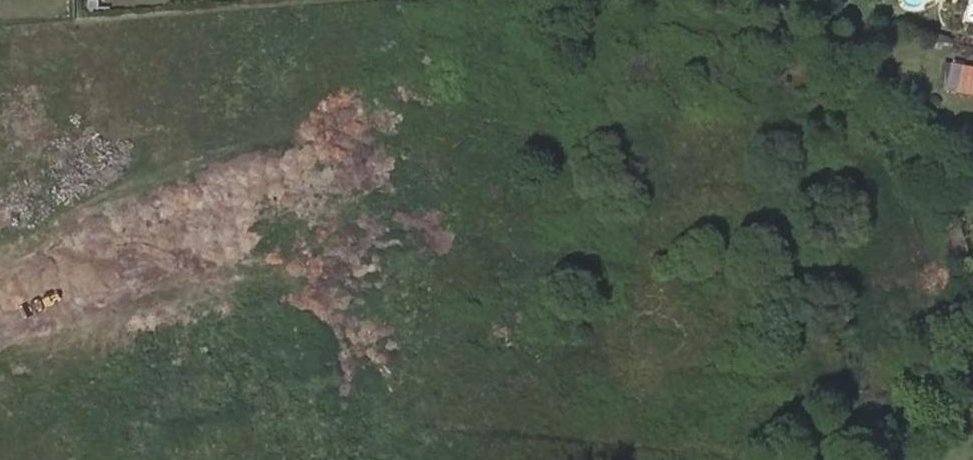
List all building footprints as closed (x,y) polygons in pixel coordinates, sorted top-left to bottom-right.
[(942,88),(952,90),(958,65),(948,62),(942,88)] [(952,90),(972,95),(972,69),(958,65),(952,90)]
